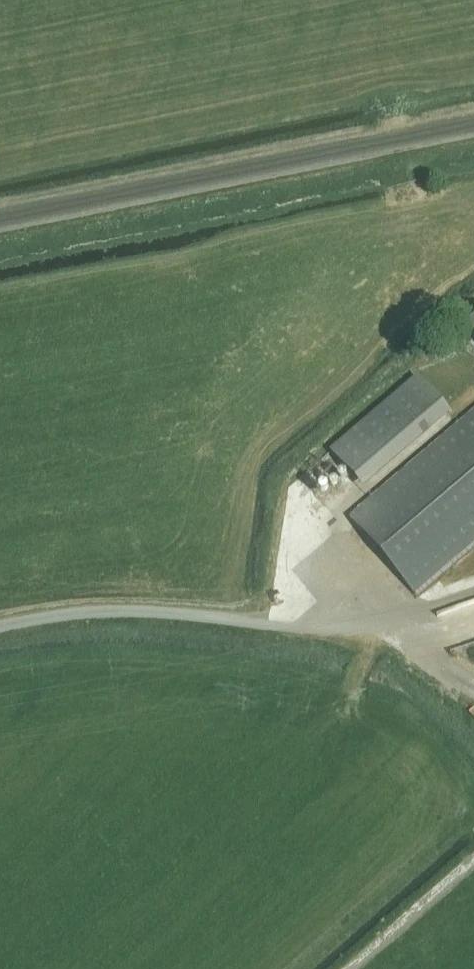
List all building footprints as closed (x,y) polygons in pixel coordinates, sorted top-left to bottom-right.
[(356,481),(442,407),(417,378),(330,452),(356,481)] [(349,518),(414,594),(473,543),(473,412),(349,518)]
